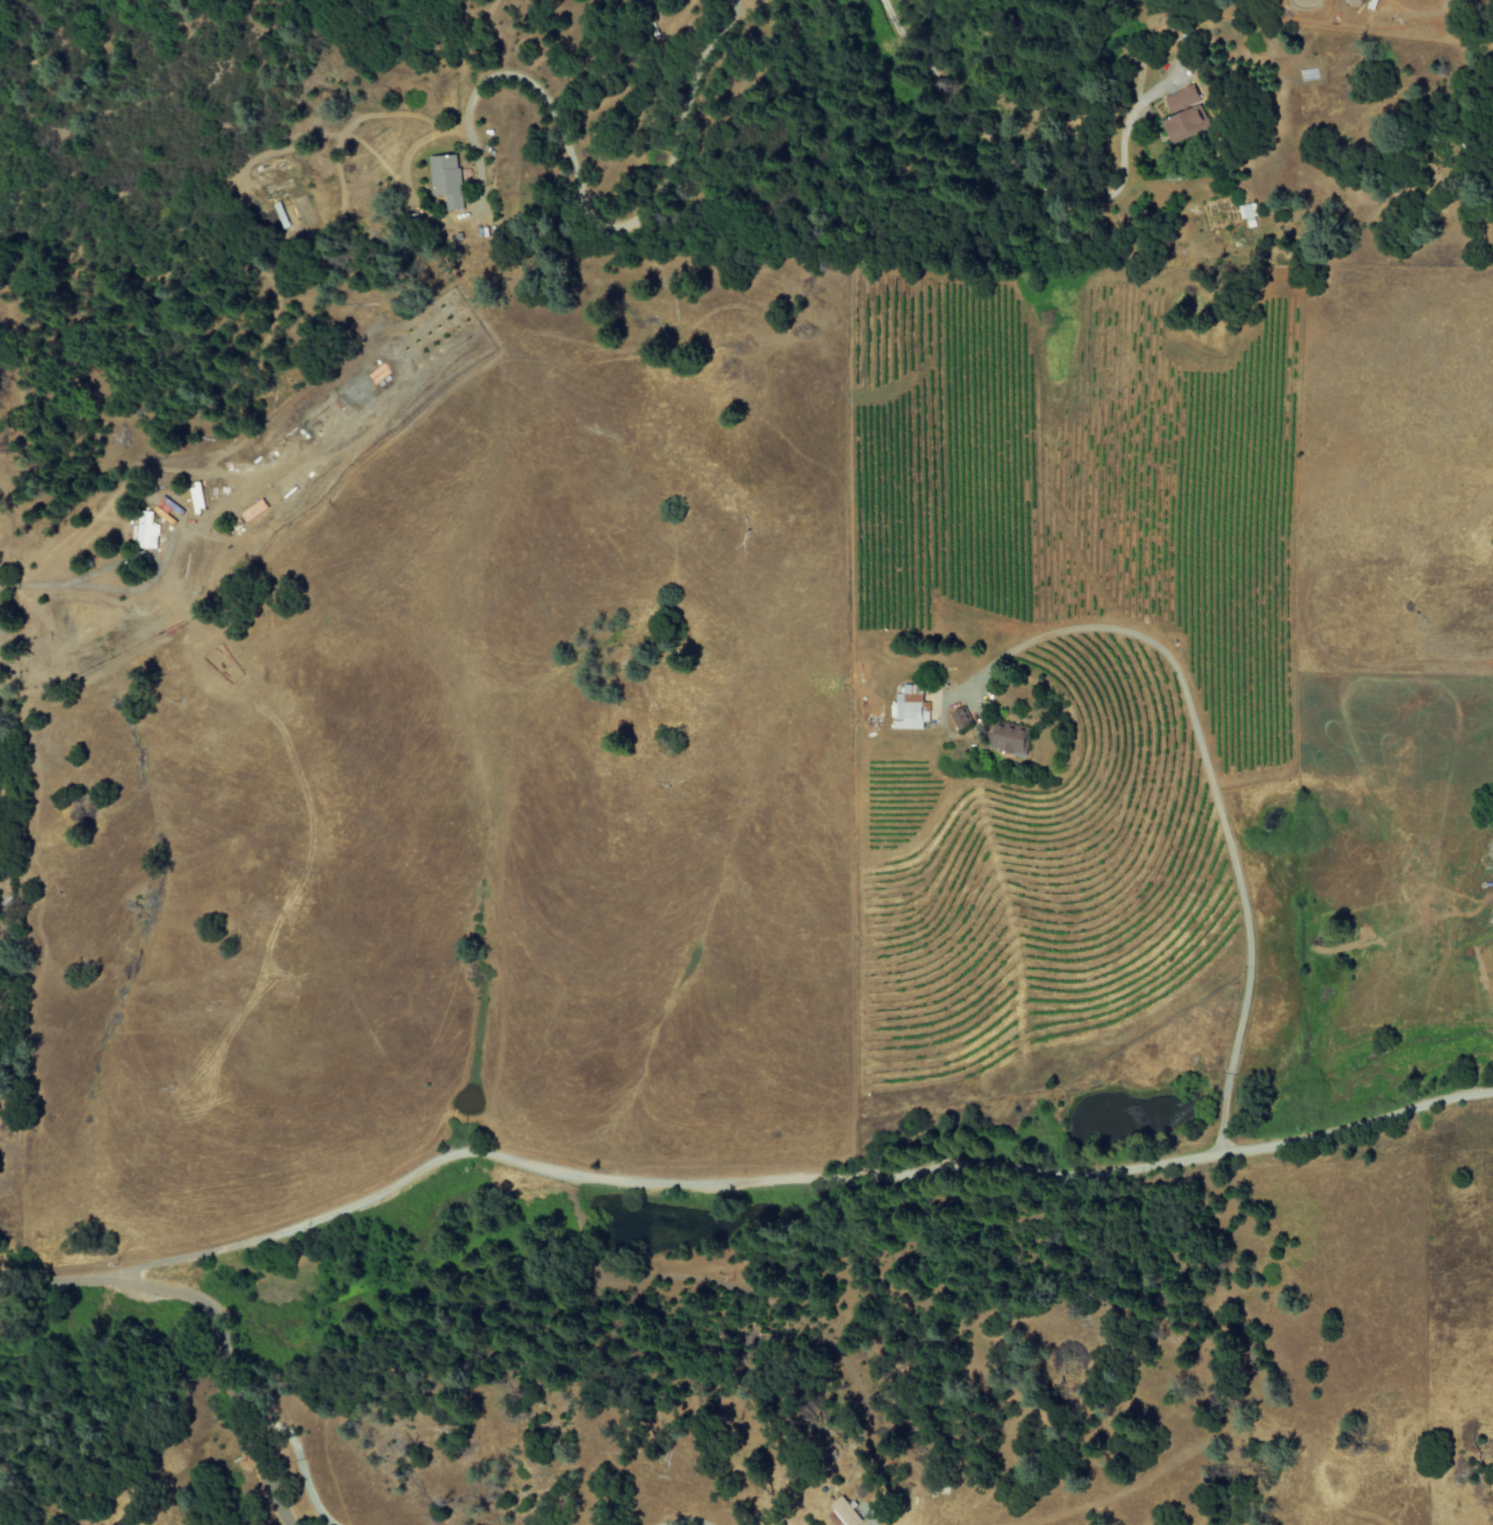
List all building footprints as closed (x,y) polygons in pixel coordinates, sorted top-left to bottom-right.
[(1170,144),(1209,128),(1206,119),(1203,120),(1197,104),(1200,103),(1193,85),(1163,97),(1171,117),(1161,121),(1170,144)] [(426,156),(428,195),(441,195),(442,210),(458,209),(456,155),(426,156)] [(1238,206),(1240,220),(1246,219),(1247,228),(1255,226),(1253,217),(1257,216),(1254,203),(1238,206)] [(236,514),(242,523),(264,508),(258,499),(236,514)] [(150,548),(151,524),(144,524),(144,511),(130,511),(130,526),(127,526),(127,548),(150,548)] [(921,730),(921,722),(928,722),(928,702),(921,702),(921,685),(902,685),(902,694),(893,694),(892,729),(921,730)] [(987,747),(1022,755),(1028,728),(992,721),(987,747)] [(860,1522),(840,1497),(828,1507),(843,1524),(856,1524),(860,1522)]
